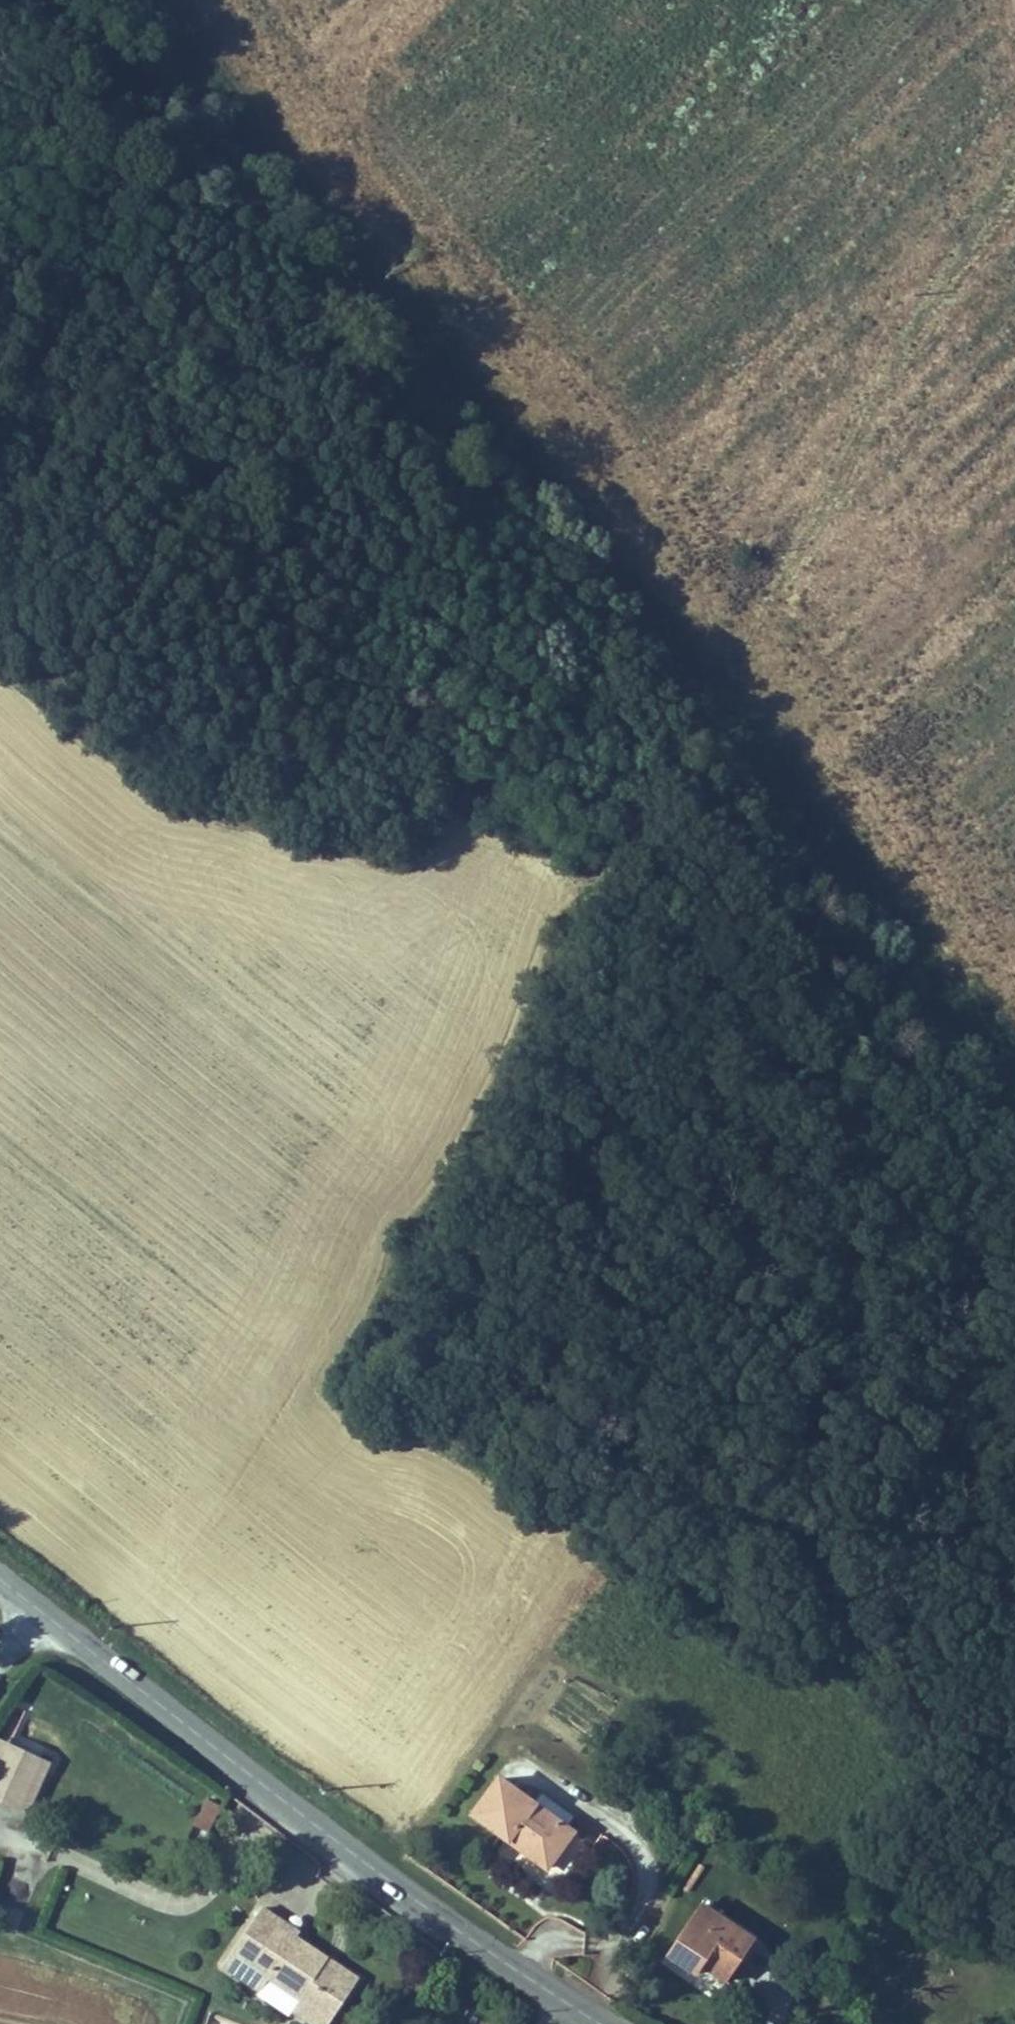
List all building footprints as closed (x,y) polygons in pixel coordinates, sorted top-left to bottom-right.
[(28,1816),(54,1758),(41,1752),(39,1757),(0,1739),(0,1803),(28,1816)] [(497,1774),(468,1815),(548,1871),(577,1830),(497,1774)] [(700,1903),(664,1957),(694,1976),(700,1968),(704,1960),(730,1977),(755,1938),(700,1903)] [(299,1999),(331,2021),(358,1982),(324,1959),(327,1954),(298,1934),(300,1931),(262,1905),(219,1970),(256,1995),(267,1978),(299,1999)] [(327,1954),(324,1959),(358,1982),(361,1976),(327,1954)] [(704,1960),(700,1968),(725,1984),(730,1977),(704,1960)] [(291,2012),(309,2023),(329,2023),(331,2021),(299,1999),(291,2012)]
